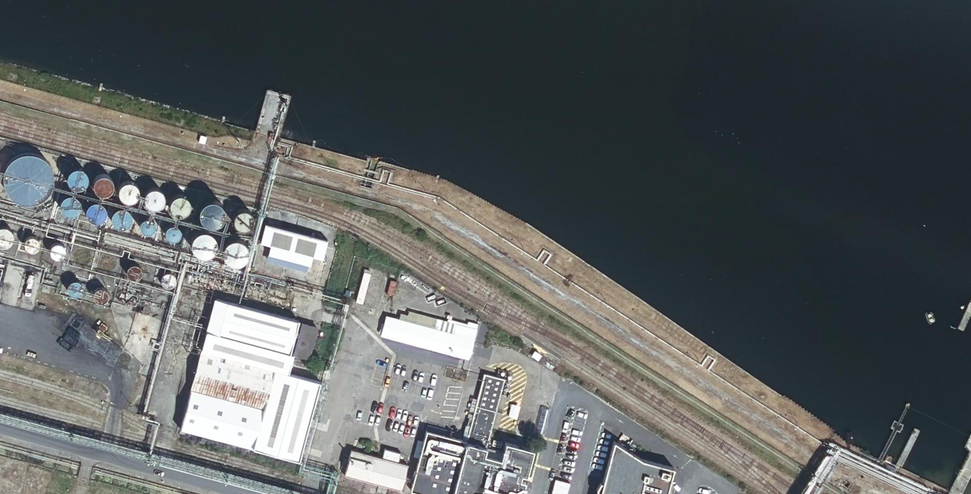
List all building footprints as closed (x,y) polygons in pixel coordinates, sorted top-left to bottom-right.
[(50,186),(51,183),(52,180),(52,177),(52,174),(51,171),(50,167),(49,165),(47,162),(45,160),(43,158),(41,156),(38,154),(35,153),(32,152),(29,152),(26,152),(23,152),(20,153),(17,154),(14,156),(12,157),(9,160),(7,162),(6,165),(4,167),(3,170),(3,173),(3,176),(3,179),(3,183),(4,185),(5,188),(7,191),(9,193),(11,195),(14,197),(17,199),(19,200),(22,201),(26,201),(29,201),(32,201),(35,200),(38,199),(40,197),(43,196),(45,193),(47,191),(49,189),(50,186)] [(85,178),(85,176),(84,173),(83,171),(82,169),(80,168),(78,167),(75,167),(73,167),(70,168),(68,169),(67,171),(66,173),(65,176),(65,178),(66,181),(67,183),(69,184),(71,185),(74,186),(76,186),(79,186),(81,184),(83,183),(84,181),(85,178)] [(111,186),(111,183),(110,181),(109,179),(108,177),(106,175),(103,174),(101,174),(99,174),(96,175),(94,177),(93,179),(92,181),(91,183),(91,186),(92,188),(93,190),(95,192),(97,193),(100,194),(102,194),(105,193),(107,192),(109,190),(110,188),(111,186)] [(135,191),(135,189),(135,186),(134,184),(132,182),(130,181),(128,180),(125,180),(123,180),(120,181),(119,182),(117,184),(116,186),(116,189),(116,191),(116,193),(118,195),(119,197),(122,198),(124,199),(126,199),(129,198),(131,197),(133,196),(134,193),(135,191)] [(162,199),(162,196),(161,194),(160,192),(159,190),(157,188),(155,187),(152,187),(150,187),(147,188),(145,190),(144,191),(143,194),(142,196),(142,199),(143,201),(144,203),(146,205),(148,206),(151,207),(153,207),(156,206),(158,205),(160,203),(161,201),(162,199)] [(78,205),(78,203),(78,200),(77,198),(75,196),(73,195),(71,194),(68,193),(66,194),(64,195),(62,196),(60,198),(59,200),(59,203),(59,205),(59,207),(61,210),(62,211),(65,212),(67,213),(70,213),(72,212),(74,211),(76,210),(77,208),(78,205)] [(187,205),(187,203),(186,201),(185,198),(184,196),(182,195),(180,194),(177,194),(175,194),(172,195),(170,196),(169,198),(168,201),(167,203),(167,205),(168,208),(169,210),(171,211),(173,213),(176,213),(178,213),(181,213),(183,211),(185,210),(186,208),(187,205)] [(222,214),(222,212),(222,210),(222,209),(222,207),(221,205),(221,204),(220,203),(219,201),(218,200),(216,199),(215,198),(213,198),(211,197),(210,197),(208,197),(207,197),(205,197),(203,198),(202,199),(200,200),(199,201),(198,202),(197,204),(196,205),(196,207),(196,208),(196,210),(196,212),(196,214),(196,215),(197,217),(198,218),(199,219),(200,221),(202,222),(203,222),(205,223),(206,223),(208,224),(210,224),(211,224),(213,223),(215,222),(216,222),(217,221),(219,220),(220,218),(221,217),(221,215),(222,214)] [(104,211),(105,208),(104,206),(103,204),(101,202),(100,200),(97,199),(95,199),(92,199),(90,200),(88,202),(87,204),(86,206),(85,208),(85,211),(86,213),(87,215),(89,217),(91,218),(93,219),(96,219),(98,218),(100,217),(102,215),(104,213),(104,211)] [(129,219),(129,216),(128,214),(127,212),(126,210),(124,208),(122,207),(119,207),(117,207),(114,208),(112,210),(111,212),(110,214),(109,216),(109,219),(110,221),(111,223),(113,225),(116,226),(118,227),(120,227),(123,226),(125,225),(127,223),(128,221),(129,219)] [(251,220),(251,218),(250,215),(249,213),(248,211),(246,209),(244,209),(241,208),(239,208),(236,209),(234,211),(233,213),(232,215),(231,217),(231,220),(232,222),(234,224),(235,226),(237,227),(240,228),(242,228),(245,227),(247,226),(249,224),(250,222),(251,220)] [(152,227),(153,225),(153,223),(153,220),(152,219),(150,217),(149,216),(147,215),(145,215),(143,215),(141,216),(139,217),(138,218),(137,220),(136,222),(137,224),(137,226),(138,228),(140,230),(142,231),(144,231),(146,231),(148,231),(150,230),(151,228),(152,227)] [(177,235),(178,233),(178,231),(177,229),(176,227),(175,225),(173,224),(171,223),(169,223),(167,223),(165,224),(164,225),(162,227),(161,229),(161,231),(161,233),(162,235),(163,237),(164,238),(166,239),(168,240),(170,240),(172,239),(174,238),(176,237),(177,235)] [(327,243),(264,225),(259,244),(271,247),(267,261),(307,272),(311,258),(322,261),(327,243)] [(11,236),(10,234),(9,231),(8,230),(6,228),(3,227),(1,227),(0,227),(0,246),(2,246),(5,246),(7,245),(9,243),(10,241),(11,238),(11,236)] [(214,244),(214,242),(214,241),(214,239),(214,237),(213,236),(212,234),(212,233),(210,232),(209,230),(208,229),(206,229),(205,228),(203,228),(202,227),(200,227),(198,228),(196,228),(195,228),(193,229),(192,230),(191,232),(190,233),(189,234),(188,236),(188,237),(187,239),(187,241),(187,242),(188,244),(188,245),(189,247),(190,249),(191,250),(192,251),(193,252),(195,253),(196,253),(198,254),(200,254),(201,254),(203,254),(205,254),(206,253),(208,252),(209,251),(210,250),(211,249),(212,247),(213,246),(214,244)] [(37,244),(37,242),(36,241),(36,239),(35,238),(33,237),(31,236),(30,236),(28,236),(26,237),(25,238),(24,239),(23,241),(23,242),(23,244),(23,246),(24,247),(25,249),(27,249),(29,250),(31,250),(32,249),(34,248),(35,247),(36,246),(37,244)] [(245,252),(246,251),(246,249),(246,247),(245,246),(245,244),(244,243),(243,241),(242,240),(241,239),(240,238),(238,237),(237,236),(235,236),(233,236),(232,236),(230,236),(228,236),(227,237),(225,238),(224,239),(223,240),(222,241),(221,243),(220,244),(219,246),(219,247),(219,249),(219,251),(219,252),(220,254),(220,256),(221,257),(222,258),(224,259),(225,260),(226,261),(228,262),(230,262),(232,263),(233,263),(235,262),(236,262),(238,261),(239,261),(241,260),(242,258),(243,257),(244,256),(245,254),(245,252)] [(62,251),(63,249),(62,248),(62,246),(60,245),(59,243),(57,243),(56,243),(54,243),(52,243),(51,245),(50,246),(49,248),(48,249),(49,251),(49,253),(50,254),(51,255),(53,256),(55,257),(56,257),(58,256),(60,255),(61,254),(62,253),(62,251)] [(139,272),(139,270),(138,269),(138,267),(136,266),(135,265),(133,264),(132,264),(130,264),(128,265),(127,266),(126,267),(125,269),(125,271),(125,272),(125,274),(126,275),(127,277),(129,277),(131,278),(133,278),(134,278),(136,277),(137,275),(138,274),(139,272)] [(362,302),(370,268),(363,267),(355,301),(362,302)] [(173,281),(173,279),(173,278),(172,276),(171,275),(170,274),(168,273),(166,273),(164,273),(163,274),(162,275),(160,276),(160,278),(159,279),(159,281),(160,283),(161,284),(162,286),(164,286),(165,287),(167,287),(169,287),(170,286),(172,284),(173,283),(173,281)] [(391,295),(394,279),(383,277),(380,292),(391,295)] [(80,288),(81,286),(80,284),(80,283),(78,281),(77,280),(75,280),(74,279),(72,280),(70,280),(69,281),(67,283),(67,284),(66,286),(66,288),(67,289),(68,291),(69,292),(71,293),(73,294),(74,294),(76,293),(78,292),(79,291),(80,290),(80,288)] [(106,296),(106,294),(106,292),(105,291),(104,289),(102,288),(101,288),(99,287),(97,288),(96,288),(94,289),(93,291),(92,292),(92,294),(92,296),(93,297),(94,299),(95,300),(96,301),(98,302),(100,302),(102,301),(103,300),(104,299),(105,297),(106,296)] [(294,319),(213,298),(185,410),(176,408),(173,420),(181,422),(179,430),(298,460),(318,380),(287,372),(292,352),(286,351),(294,319)] [(381,332),(379,336),(467,359),(476,322),(447,314),(446,319),(408,310),(407,313),(399,311),(397,319),(385,316),(383,322),(380,321),(377,331),(381,332)] [(307,358),(314,327),(301,323),(293,354),(307,358)] [(540,354),(533,349),(530,355),(537,359),(540,354)] [(409,492),(418,493),(520,493),(523,481),(517,479),(519,474),(526,475),(532,450),(503,442),(501,450),(486,446),(491,425),(496,426),(504,393),(499,392),(503,378),(482,372),(476,397),(471,396),(466,415),(468,415),(466,423),(464,422),(459,442),(426,433),(409,492)] [(610,445),(598,493),(665,493),(670,470),(639,463),(610,445)] [(350,450),(343,477),(401,493),(408,466),(396,463),(398,453),(383,448),(380,458),(350,450)]
